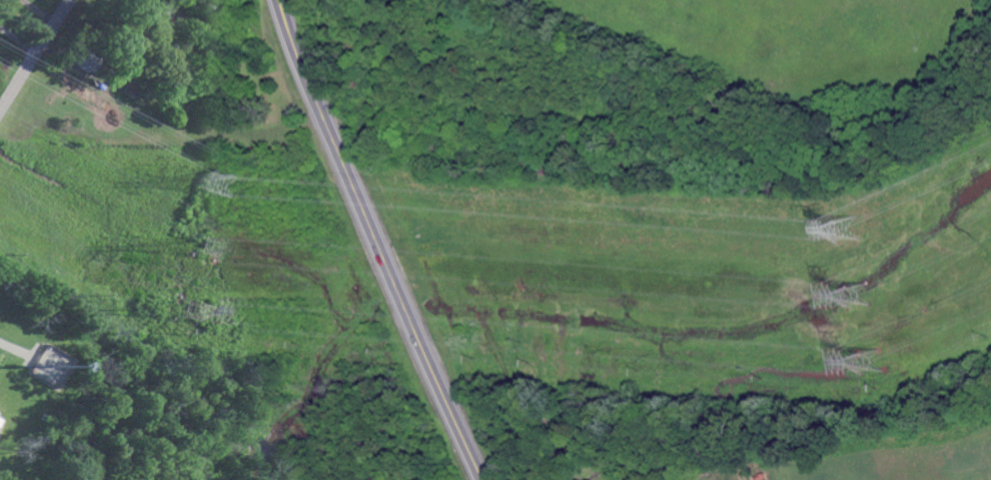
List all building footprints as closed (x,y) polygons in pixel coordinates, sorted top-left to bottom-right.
[(82,48),(84,46),(100,57),(91,72),(74,62),(75,60),(71,57),(79,46),(82,48)] [(134,98),(123,91),(132,78),(142,85),(134,98)] [(59,417),(54,414),(57,409),(62,412),(59,417)] [(50,425),(41,419),(44,415),(52,421),(50,425)]
